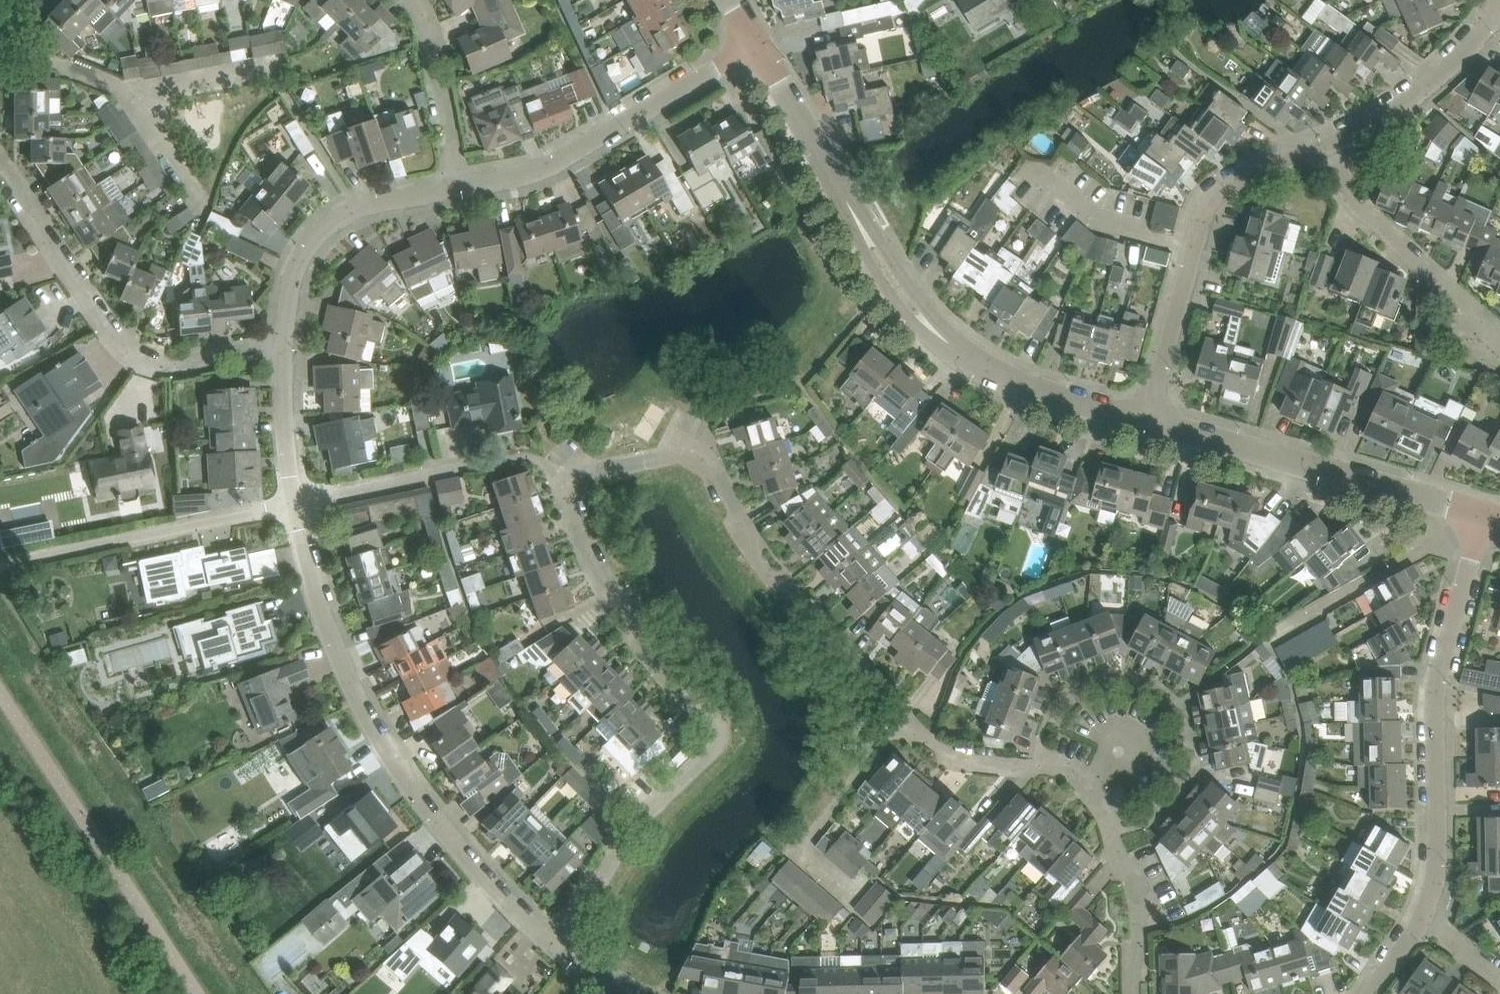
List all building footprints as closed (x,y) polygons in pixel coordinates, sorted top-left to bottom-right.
[(77,35),(88,24),(64,0),(47,18),(55,26),(47,35),(71,58),(85,44),(77,35)] [(64,0),(88,24),(98,34),(115,17),(98,0),(64,0)] [(115,17),(117,19),(127,8),(134,16),(149,13),(147,4),(146,0),(98,0),(115,17)] [(170,0),(146,0),(147,4),(149,13),(150,18),(173,13),(170,0)] [(195,0),(170,0),(173,13),(197,8),(195,0)] [(197,8),(220,4),(219,0),(195,0),(197,8)] [(303,7),(326,30),(329,34),(337,25),(362,2),(360,0),(311,0),(303,7)] [(481,18),(510,5),(508,0),(445,0),(456,15),(472,3),(479,19),(481,18)] [(563,10),(570,7),(567,0),(558,0),(563,10)] [(637,17),(637,18),(665,2),(666,2),(669,0),(627,0),(637,17)] [(815,0),(774,0),(777,13),(783,12),(786,24),(827,15),(824,1),(815,3),(815,0)] [(893,15),(908,12),(901,0),(897,0),(843,12),(843,13),(846,26),(861,22),(893,15)] [(979,32),(1001,19),(999,15),(1023,0),(960,0),(979,32)] [(1405,14),(1435,0),(1382,0),(1392,20),(1405,14)] [(1454,0),(1435,0),(1405,14),(1415,36),(1444,23),(1438,10),(1455,3),(1454,0)] [(362,2),(337,25),(339,27),(348,36),(340,45),(354,60),(359,55),(363,59),(397,49),(394,37),(396,36),(395,35),(394,35),(387,28),(389,26),(388,26),(386,27),(379,20),(387,12),(380,4),(372,13),(362,2)] [(634,20),(621,27),(631,46),(676,20),(666,2),(665,2),(637,18),(637,17),(633,19),(634,20)] [(1395,71),(1402,62),(1390,53),(1393,50),(1374,36),(1371,39),(1362,32),(1361,33),(1354,28),(1357,24),(1329,4),(1319,17),(1341,33),(1343,30),(1348,34),(1340,46),(1348,52),(1347,52),(1372,71),(1372,70),(1380,59),(1395,71)] [(510,5),(481,18),(486,30),(459,41),(472,72),(509,56),(503,41),(522,33),(510,5)] [(570,7),(563,10),(569,23),(576,20),(570,7)] [(893,15),(861,22),(865,36),(896,29),(893,15)] [(1278,16),(1271,25),(1280,32),(1287,22),(1278,16)] [(644,39),(631,46),(630,47),(646,75),(670,61),(665,52),(687,39),(676,20),(644,39)] [(819,59),(812,61),(818,82),(824,81),(857,73),(856,72),(852,53),(860,51),(857,38),(865,36),(861,22),(846,26),(849,39),(816,47),(819,59)] [(1393,50),(1400,40),(1381,26),(1374,36),(1393,50)] [(280,31),(265,34),(269,55),(284,52),(280,31)] [(582,32),(575,36),(581,49),(589,46),(582,32)] [(269,55),(265,34),(249,37),(253,58),(269,55)] [(1378,74),(1372,70),(1372,71),(1347,52),(1348,52),(1340,46),(1327,36),(1312,55),(1324,64),(1323,64),(1348,83),(1356,72),(1371,83),(1378,74)] [(209,67),(232,62),(230,52),(219,54),(216,44),(204,46),(209,67)] [(209,67),(204,46),(193,48),(195,59),(183,61),(185,72),(209,67)] [(230,52),(232,62),(246,60),(244,49),(230,52)] [(1292,70),(1300,76),(1324,95),(1325,95),(1332,84),(1348,96),(1354,87),(1348,83),(1323,64),(1324,64),(1312,55),(1306,50),(1292,70)] [(591,52),(584,55),(590,69),(598,65),(591,52)] [(185,72),(183,61),(172,64),(169,53),(157,55),(158,57),(161,77),(185,72)] [(140,77),(137,61),(136,56),(120,59),(124,81),(140,77)] [(161,77),(158,57),(137,61),(140,77),(145,80),(161,77)] [(1262,77),(1276,88),(1301,108),(1301,107),(1309,97),(1324,108),(1330,99),(1325,95),(1324,95),(1300,76),(1292,70),(1276,58),(1262,77)] [(111,59),(108,68),(117,71),(120,62),(111,59)] [(1184,79),(1191,69),(1179,60),(1171,70),(1184,79)] [(371,63),(363,66),(366,76),(374,73),(371,63)] [(598,65),(590,69),(597,82),(604,78),(598,65)] [(1498,102),(1497,102),(1499,98),(1499,74),(1489,67),(1481,80),(1471,74),(1453,90),(1469,100),(1468,102),(1489,116),(1498,102)] [(545,83),(520,93),(529,116),(528,116),(534,132),(572,118),(567,105),(577,101),(577,103),(597,95),(584,68),(567,75),(570,85),(549,93),(545,83)] [(864,120),(895,113),(889,86),(867,91),(862,71),(856,72),(857,73),(824,81),(829,102),(835,100),(837,113),(861,107),(864,120)] [(1307,111),(1301,107),(1301,108),(1276,88),(1262,77),(1257,74),(1242,94),(1285,126),(1293,115),(1300,120),(1307,111)] [(14,115),(48,115),(48,99),(60,99),(60,79),(27,79),(26,91),(14,91),(14,115)] [(612,84),(600,90),(608,107),(622,99),(614,83),(612,84)] [(472,102),(468,103),(473,117),(486,151),(520,138),(514,122),(528,116),(529,116),(520,93),(517,85),(502,91),(500,87),(470,98),(472,102)] [(1215,87),(1209,96),(1216,100),(1208,111),(1241,136),(1248,126),(1241,122),(1249,112),(1215,87)] [(1163,109),(1171,99),(1158,89),(1150,99),(1163,109)] [(104,94),(93,101),(99,110),(110,103),(104,94)] [(125,113),(116,99),(110,103),(99,110),(98,111),(107,125),(125,113)] [(1139,120),(1138,120),(1143,123),(1149,113),(1136,104),(1130,113),(1139,120)] [(1112,107),(1108,114),(1112,117),(1117,110),(1112,107)] [(1188,126),(1187,126),(1219,150),(1220,151),(1227,141),(1234,145),(1241,136),(1208,111),(1201,107),(1188,126)] [(374,117),(387,158),(389,162),(419,151),(414,137),(417,137),(413,125),(416,124),(411,110),(394,116),(392,110),(374,117)] [(1132,129),(1138,120),(1139,120),(1130,113),(1126,110),(1119,120),(1132,129)] [(320,140),(335,163),(354,156),(358,168),(387,158),(374,117),(373,115),(372,116),(344,125),(339,112),(324,117),(331,136),(320,140)] [(125,113),(107,125),(119,142),(136,130),(125,113)] [(711,129),(724,151),(728,159),(748,148),(760,168),(778,158),(778,157),(762,130),(751,136),(738,113),(711,129)] [(1459,131),(1439,114),(1431,124),(1451,140),(1459,131)] [(48,115),(14,115),(14,140),(31,140),(48,140),(48,139),(63,139),(63,115),(60,115),(48,115)] [(1159,135),(1166,140),(1186,156),(1195,163),(1198,165),(1206,154),(1212,159),(1219,150),(1187,126),(1188,126),(1173,115),(1159,135)] [(314,150),(296,120),(285,127),(303,157),(314,150)] [(704,162),(724,151),(711,129),(706,121),(676,138),(698,176),(709,170),(704,162)] [(1431,124),(1424,133),(1423,133),(1443,150),(1451,140),(1431,124)] [(1476,137),(1484,144),(1491,132),(1482,126),(1476,137)] [(136,130),(119,142),(125,152),(134,146),(141,156),(150,150),(136,130)] [(1147,139),(1139,150),(1179,179),(1185,171),(1187,173),(1195,163),(1186,156),(1166,140),(1159,135),(1153,130),(1147,139)] [(1079,133),(1065,150),(1077,160),(1091,144),(1079,133)] [(1480,149),(1466,136),(1456,149),(1455,149),(1476,158),(1480,149)] [(75,171),(83,166),(75,154),(65,154),(65,139),(63,139),(48,139),(48,140),(31,140),(31,164),(37,164),(43,172),(41,173),(50,187),(75,171)] [(1127,166),(1125,170),(1128,172),(1127,172),(1158,194),(1165,184),(1172,189),(1179,179),(1139,150),(1131,144),(1119,160),(1127,166)] [(150,150),(141,156),(147,166),(138,172),(145,182),(163,170),(150,150)] [(662,180),(646,155),(622,169),(644,206),(660,196),(663,202),(670,198),(681,215),(694,208),(674,173),(662,180)] [(281,161),(265,181),(294,205),(310,185),(281,161)] [(783,161),(776,165),(782,176),(789,171),(783,161)] [(1376,206),(1398,215),(1399,216),(1414,183),(1420,170),(1410,165),(1403,182),(1389,176),(1376,206)] [(50,187),(47,189),(60,210),(96,186),(83,166),(75,171),(50,187)] [(644,206),(622,169),(598,183),(613,209),(601,216),(622,250),(635,243),(624,225),(631,221),(628,215),(644,206)] [(167,196),(176,190),(163,170),(145,182),(152,192),(161,186),(167,196)] [(683,176),(682,177),(703,211),(725,198),(715,180),(693,193),(684,177),(683,176)] [(946,270),(955,276),(956,276),(974,249),(975,249),(979,242),(1000,209),(1010,196),(1013,192),(1017,187),(1008,180),(995,195),(991,201),(985,197),(967,225),(963,222),(958,229),(947,221),(936,237),(930,245),(942,253),(940,256),(950,263),(946,270)] [(294,205),(265,181),(239,213),(264,233),(273,222),(277,225),(294,205)] [(1435,192),(1431,202),(1420,228),(1443,238),(1455,208),(1454,208),(1459,198),(1446,193),(1449,186),(1440,182),(1435,192)] [(100,183),(96,186),(60,210),(66,218),(62,220),(68,229),(71,227),(73,230),(113,203),(100,183)] [(1419,232),(1420,228),(1431,202),(1435,192),(1423,187),(1414,183),(1399,216),(1398,215),(1396,222),(1419,232)] [(1009,216),(1020,204),(1010,196),(1000,209),(1009,216)] [(1459,198),(1454,208),(1455,208),(1443,238),(1464,247),(1465,246),(1476,251),(1487,226),(1476,221),(1477,218),(1464,212),(1468,203),(1459,198)] [(76,233),(72,235),(78,243),(81,241),(87,250),(90,248),(115,231),(114,231),(122,225),(130,220),(118,200),(113,203),(101,211),(73,230),(76,233)] [(1157,201),(1157,202),(1156,206),(1154,213),(1178,219),(1181,207),(1157,201)] [(560,212),(543,218),(554,250),(558,264),(585,255),(578,234),(586,231),(592,242),(603,236),(587,204),(576,210),(578,214),(572,216),(568,203),(558,207),(560,212)] [(195,218),(188,208),(165,223),(171,234),(195,218)] [(1281,251),(1289,221),(1281,219),(1282,217),(1255,209),(1246,240),(1246,241),(1275,249),(1281,251)] [(206,223),(231,235),(238,238),(243,227),(211,212),(206,223)] [(1154,213),(1152,222),(1151,225),(1164,228),(1175,231),(1178,219),(1154,213)] [(517,228),(500,233),(505,261),(511,289),(513,304),(522,302),(523,302),(521,287),(526,287),(522,267),(527,259),(554,250),(543,218),(526,223),(525,220),(515,223),(517,228)] [(1028,231),(1037,239),(1048,227),(1038,219),(1028,231)] [(449,239),(454,266),(455,270),(476,266),(479,282),(499,278),(497,263),(501,262),(494,220),(474,224),(474,226),(469,227),(469,229),(468,229),(469,235),(449,239)] [(1087,228),(1078,220),(1065,235),(1062,239),(1072,247),(1087,228)] [(90,248),(100,262),(101,261),(106,269),(104,275),(126,284),(133,269),(140,253),(126,248),(130,237),(122,225),(114,231),(115,231),(90,248)] [(1470,264),(1481,269),(1478,277),(1476,281),(1498,291),(1499,287),(1499,239),(1496,238),(1499,232),(1487,226),(1476,251),(1470,264)] [(1047,246),(1057,234),(1048,227),(1037,239),(1047,246)] [(1072,247),(1085,257),(1096,235),(1087,228),(1072,247)] [(393,259),(399,270),(407,288),(417,301),(434,293),(452,285),(445,270),(454,266),(449,239),(439,244),(432,230),(414,238),(415,240),(409,242),(410,245),(412,250),(393,259)] [(191,287),(175,299),(179,329),(180,335),(198,333),(209,332),(211,332),(208,304),(206,287),(206,285),(201,237),(200,237),(189,232),(176,261),(188,266),(191,287)] [(224,249),(258,265),(265,251),(238,238),(231,235),(224,249)] [(1096,235),(1085,257),(1101,262),(1107,239),(1096,235)] [(1238,238),(1230,269),(1237,271),(1237,273),(1244,275),(1257,279),(1264,281),(1274,283),(1278,267),(1271,265),(1275,249),(1246,241),(1246,240),(1238,238)] [(1119,242),(1107,239),(1101,262),(1113,265),(1119,243),(1119,242)] [(357,271),(341,284),(342,286),(361,308),(362,309),(379,295),(389,307),(404,294),(403,292),(394,281),(398,278),(393,273),(399,270),(393,259),(385,263),(370,246),(355,259),(356,260),(352,264),(353,266),(353,267),(357,271)] [(999,255),(976,290),(986,296),(981,303),(991,309),(991,310),(1014,276),(1024,261),(1004,247),(999,255)] [(1171,253),(1147,247),(1144,258),(1168,265),(1171,253)] [(956,276),(955,276),(951,283),(961,290),(965,283),(976,290),(999,255),(990,250),(986,256),(975,249),(974,249),(956,276)] [(1310,250),(1308,258),(1318,261),(1321,253),(1310,250)] [(1323,288),(1327,280),(1337,283),(1335,288),(1364,299),(1365,300),(1376,269),(1377,269),(1379,264),(1348,252),(1344,264),(1333,260),(1334,258),(1321,253),(1318,261),(1314,272),(1310,284),(1323,288)] [(12,274),(8,257),(0,258),(0,277),(12,274)] [(625,257),(616,263),(628,286),(639,280),(625,257)] [(1308,258),(1305,269),(1314,272),(1318,261),(1308,258)] [(143,309),(153,313),(154,314),(171,273),(165,271),(151,265),(147,275),(133,269),(126,284),(119,299),(134,305),(130,315),(139,319),(143,309)] [(1122,284),(1126,269),(1114,265),(1110,281),(1122,284)] [(1380,309),(1393,314),(1398,301),(1399,302),(1401,295),(1401,294),(1406,281),(1377,269),(1376,269),(1365,300),(1364,299),(1350,335),(1362,338),(1367,326),(1372,328),(1380,309)] [(1006,331),(1029,296),(1034,290),(1022,282),(1014,276),(991,310),(991,309),(990,310),(1001,317),(996,324),(1006,331)] [(208,287),(206,287),(208,304),(211,332),(225,330),(224,320),(253,317),(250,287),(219,291),(211,284),(208,287)] [(330,305),(325,324),(327,325),(325,331),(327,331),(327,332),(333,333),(328,353),(329,354),(341,357),(357,361),(359,361),(364,340),(380,344),(385,324),(369,320),(370,315),(360,313),(361,308),(342,286),(337,307),(330,305)] [(1029,296),(1006,331),(1016,337),(1020,330),(1031,337),(1032,335),(1042,342),(1056,322),(1053,320),(1060,311),(1052,306),(1054,303),(1045,297),(1041,304),(1029,296)] [(11,349),(18,360),(37,347),(32,340),(47,330),(25,297),(3,311),(4,312),(0,315),(0,357),(11,349)] [(1223,342),(1207,338),(1196,376),(1214,381),(1212,389),(1222,392),(1223,392),(1232,361),(1236,346),(1242,319),(1246,306),(1218,298),(1214,311),(1231,316),(1223,342)] [(1126,311),(1122,325),(1123,325),(1112,365),(1113,364),(1123,367),(1125,359),(1137,362),(1148,323),(1139,320),(1141,315),(1126,311)] [(1075,363),(1086,366),(1097,326),(1084,323),(1086,315),(1076,312),(1075,316),(1066,313),(1063,325),(1060,324),(1054,347),(1066,350),(1065,352),(1077,355),(1075,363)] [(1268,353),(1284,357),(1290,339),(1296,322),(1297,320),(1279,315),(1268,353)] [(1100,362),(1112,365),(1123,325),(1122,325),(1113,322),(1113,320),(1100,317),(1097,326),(1086,366),(1098,369),(1100,362)] [(1416,352),(1432,357),(1433,318),(1417,317),(1416,352)] [(1290,339),(1299,342),(1305,325),(1296,322),(1290,339)] [(458,330),(456,334),(458,339),(462,341),(467,340),(469,335),(468,330),(463,328),(458,330)] [(866,410),(874,401),(874,400),(899,370),(898,369),(874,349),(872,351),(857,339),(841,359),(856,371),(841,389),(866,410)] [(426,349),(420,360),(429,365),(435,354),(426,349)] [(102,387),(79,352),(59,365),(58,364),(54,366),(57,370),(45,377),(41,372),(14,390),(45,436),(38,440),(37,437),(30,442),(31,445),(25,449),(28,467),(53,463),(63,450),(91,412),(83,399),(102,387)] [(329,366),(315,366),(316,386),(317,386),(317,392),(320,392),(320,393),(325,392),(326,413),(329,412),(329,413),(341,413),(358,412),(358,390),(370,390),(374,390),(373,369),(371,369),(359,370),(357,370),(357,361),(341,357),(329,354),(329,366)] [(1250,366),(1232,361),(1223,392),(1222,392),(1220,400),(1252,408),(1265,360),(1253,357),(1250,366)] [(1308,424),(1313,411),(1325,382),(1324,382),(1323,384),(1300,374),(1305,363),(1292,357),(1281,383),(1293,388),(1282,413),(1308,424)] [(899,438),(922,411),(925,407),(933,397),(922,389),(925,386),(901,366),(898,369),(899,370),(874,400),(874,401),(896,419),(892,423),(888,429),(899,438)] [(1325,382),(1313,411),(1308,424),(1309,422),(1334,432),(1342,411),(1344,407),(1354,411),(1356,411),(1371,375),(1359,369),(1349,392),(1325,382)] [(1378,375),(1365,403),(1367,404),(1377,409),(1376,411),(1371,422),(1366,434),(1395,448),(1412,411),(1414,407),(1393,397),(1397,387),(1399,384),(1378,375)] [(470,392),(447,397),(450,411),(453,427),(453,428),(468,425),(467,420),(484,417),(488,434),(521,427),(511,378),(478,384),(479,390),(470,392)] [(205,392),(208,441),(253,438),(252,422),(255,422),(253,389),(242,390),(242,388),(237,388),(237,390),(205,392)] [(423,394),(409,397),(411,405),(425,402),(423,394)] [(440,416),(439,411),(436,400),(425,402),(428,418),(440,416)] [(1412,411),(1395,448),(1420,459),(1422,455),(1424,456),(1434,435),(1445,441),(1442,448),(1444,448),(1459,420),(1417,401),(1414,407),(1412,411)] [(425,402),(411,405),(415,424),(417,433),(431,430),(428,418),(425,402)] [(925,465),(932,471),(967,421),(943,405),(936,416),(925,407),(922,411),(899,438),(892,447),(901,455),(921,430),(938,442),(927,458),(929,460),(925,465)] [(825,420),(815,407),(808,413),(817,425),(825,420)] [(342,419),(341,413),(329,413),(331,421),(315,425),(319,444),(321,444),(322,450),(325,449),(325,450),(330,449),(334,469),(366,463),(362,441),(377,438),(373,418),(357,421),(356,417),(342,419)] [(781,441),(774,418),(735,429),(739,442),(748,439),(751,450),(755,449),(781,441)] [(1459,419),(1459,420),(1444,448),(1440,455),(1441,456),(1443,451),(1481,472),(1486,463),(1485,463),(1498,440),(1497,440),(1459,419)] [(834,433),(825,420),(817,425),(827,439),(834,433)] [(536,424),(539,437),(547,435),(553,434),(550,421),(536,424)] [(967,421),(936,465),(944,470),(946,471),(957,456),(970,465),(990,437),(967,421)] [(123,456),(90,463),(97,500),(116,496),(117,500),(120,499),(118,491),(138,487),(139,495),(156,492),(148,455),(146,455),(141,427),(118,432),(123,456)] [(1497,440),(1498,440),(1485,463),(1486,463),(1499,471),(1499,435),(1497,440)] [(208,441),(211,488),(238,486),(239,489),(244,488),(244,486),(259,485),(257,453),(254,453),(253,438),(208,441)] [(752,475),(791,463),(785,439),(781,441),(755,449),(758,460),(749,462),(752,475)] [(1069,498),(1055,494),(1069,457),(1042,447),(1036,463),(1036,464),(1025,497),(1052,506),(1043,533),(1055,537),(1069,498)] [(1036,463),(1010,454),(1003,474),(1001,473),(995,491),(991,503),(1019,513),(1025,497),(1036,464),(1036,463)] [(770,495),(778,508),(801,496),(796,487),(798,487),(791,463),(752,475),(756,487),(765,484),(768,495),(770,495)] [(1103,504),(1119,508),(1129,472),(1103,465),(1101,474),(1080,468),(1071,501),(1101,510),(1103,504)] [(869,480),(858,467),(848,476),(860,489),(869,480)] [(959,495),(972,501),(981,483),(987,473),(974,467),(959,495)] [(492,483),(500,507),(536,494),(528,471),(492,483)] [(1157,479),(1129,472),(1119,508),(1145,516),(1144,522),(1163,527),(1171,500),(1152,495),(1157,479)] [(464,502),(459,478),(447,481),(452,504),(464,502)] [(435,483),(440,506),(452,504),(447,481),(435,483)] [(972,501),(965,514),(981,519),(987,502),(991,503),(995,491),(981,483),(972,501)] [(1193,512),(1189,527),(1199,530),(1198,535),(1215,539),(1219,524),(1228,491),(1200,483),(1193,512)] [(868,492),(879,504),(886,498),(875,486),(868,492)] [(430,488),(413,492),(419,515),(423,520),(427,533),(439,530),(434,512),(430,488)] [(801,496),(778,508),(786,522),(785,523),(793,531),(786,538),(794,547),(824,520),(835,511),(819,494),(818,495),(814,488),(801,496)] [(1260,503),(1255,501),(1255,498),(1228,491),(1219,524),(1234,528),(1231,539),(1229,547),(1251,560),(1256,553),(1265,543),(1281,523),(1271,515),(1267,520),(1251,515),(1252,510),(1258,511),(1260,503)] [(419,515),(413,492),(402,494),(407,518),(419,515)] [(208,511),(207,494),(173,496),(175,517),(208,511)] [(395,520),(407,518),(402,494),(390,496),(395,520)] [(500,507),(507,529),(508,529),(536,519),(536,520),(544,517),(536,494),(500,507)] [(390,496),(379,499),(384,522),(395,520),(390,496)] [(896,510),(886,498),(879,504),(890,516),(896,510)] [(366,501),(372,525),(375,524),(382,522),(384,522),(379,499),(366,501)] [(355,504),(360,529),(372,525),(366,501),(355,504)] [(355,504),(343,506),(344,512),(347,525),(349,532),(360,529),(355,504)] [(835,511),(824,520),(794,547),(802,557),(810,550),(817,559),(820,557),(820,556),(840,538),(843,535),(850,529),(835,511)] [(1273,532),(1265,543),(1274,555),(1279,551),(1295,570),(1305,562),(1305,561),(1334,537),(1318,518),(1303,530),(1298,534),(1285,518),(1281,523),(1273,532)] [(544,542),(536,520),(536,519),(508,529),(507,529),(500,531),(508,555),(544,542)] [(1167,520),(1159,551),(1170,554),(1179,523),(1167,520)] [(0,531),(0,548),(53,538),(50,521),(0,531)] [(345,534),(352,556),(352,557),(377,549),(377,550),(383,548),(382,547),(379,536),(386,534),(382,522),(375,524),(372,525),(360,529),(349,532),(345,534)] [(900,528),(911,540),(918,534),(907,522),(900,528)] [(820,571),(829,581),(870,543),(855,525),(850,529),(843,535),(840,538),(820,556),(820,557),(827,565),(820,571)] [(1334,537),(1305,561),(1331,593),(1363,575),(1362,574),(1357,577),(1345,561),(1350,557),(1365,544),(1350,525),(1334,537)] [(427,533),(432,547),(442,544),(439,530),(427,533)] [(446,532),(450,548),(459,545),(455,530),(446,532)] [(928,546),(918,534),(911,540),(922,552),(928,546)] [(516,578),(523,575),(551,565),(551,564),(544,542),(508,555),(516,578)] [(870,543),(829,581),(837,590),(844,584),(851,592),(852,592),(883,565),(886,562),(870,543)] [(383,548),(377,550),(377,549),(352,557),(352,556),(346,558),(353,582),(395,568),(388,545),(382,547),(383,548)] [(464,561),(459,545),(450,548),(455,564),(464,561)] [(180,552),(139,561),(146,590),(165,586),(168,601),(186,597),(185,590),(224,582),(225,586),(252,581),(245,546),(217,552),(218,554),(204,557),(203,550),(181,555),(180,552)] [(934,554),(926,561),(933,569),(941,562),(934,554)] [(437,565),(442,579),(453,576),(448,562),(437,565)] [(559,562),(551,564),(551,565),(523,575),(531,597),(567,585),(559,562)] [(851,592),(848,594),(856,603),(849,610),(858,620),(865,613),(895,586),(899,583),(883,565),(852,592),(851,592)] [(1365,592),(1376,611),(1385,606),(1385,607),(1407,594),(1408,595),(1416,589),(1411,581),(1418,577),(1419,574),(1414,566),(1415,566),(1414,565),(1365,592)] [(360,605),(366,603),(391,595),(391,594),(397,593),(402,591),(395,568),(353,582),(360,605)] [(985,568),(980,584),(993,588),(994,586),(998,573),(985,568)] [(1202,575),(1196,587),(1220,600),(1226,589),(1202,575)] [(446,593),(458,589),(453,576),(442,579),(446,593)] [(461,579),(466,595),(475,592),(470,576),(461,579)] [(1142,591),(1143,577),(1131,576),(1130,590),(1142,591)] [(1058,586),(1061,595),(1075,590),(1072,581),(1058,586)] [(974,595),(963,583),(956,589),(968,601),(974,595)] [(1171,583),(1170,589),(1184,597),(1189,600),(1186,605),(1195,609),(1197,604),(1201,596),(1188,589),(1171,583)] [(1487,592),(1499,595),(1499,591),(1499,587),(1489,584),(1487,592)] [(531,597),(539,621),(575,608),(567,585),(531,597)] [(870,632),(880,641),(887,646),(891,645),(892,643),(894,640),(895,640),(912,619),(912,620),(915,617),(914,616),(921,608),(895,586),(865,613),(877,623),(870,632)] [(993,588),(988,601),(999,612),(1009,604),(994,586),(993,588)] [(1047,600),(1061,595),(1058,586),(1044,591),(1047,600)] [(391,595),(366,603),(373,626),(370,627),(373,638),(403,626),(400,618),(403,616),(411,614),(408,591),(408,590),(402,591),(397,593),(391,594),(391,595)] [(211,591),(201,593),(202,601),(212,599),(211,591)] [(480,607),(475,592),(466,595),(472,610),(480,607)] [(1376,611),(1387,630),(1387,631),(1409,618),(1410,618),(1418,613),(1408,595),(1407,594),(1385,607),(1385,606),(1376,611)] [(1164,625),(1143,664),(1151,668),(1155,660),(1164,666),(1187,623),(1195,609),(1186,605),(1169,595),(1168,612),(1167,619),(1164,625)] [(1215,603),(1201,596),(1197,604),(1210,611),(1215,603)] [(201,619),(176,626),(177,630),(182,649),(183,648),(185,655),(200,651),(205,668),(205,671),(212,669),(213,671),(217,669),(217,668),(228,665),(225,655),(233,652),(235,660),(264,651),(262,644),(275,640),(269,622),(263,624),(257,603),(224,612),(225,617),(202,623),(201,619)] [(448,608),(453,619),(463,613),(458,603),(448,608)] [(895,658),(905,666),(930,634),(940,623),(939,621),(938,619),(936,616),(934,614),(932,612),(931,611),(928,610),(925,609),(922,608),(921,608),(914,616),(915,617),(912,620),(912,619),(895,640),(894,640),(892,643),(901,651),(895,658)] [(1005,612),(994,624),(1003,633),(1014,622),(1005,612)] [(468,623),(463,613),(453,619),(458,629),(468,623)] [(1109,613),(1090,619),(1106,661),(1114,658),(1111,650),(1122,646),(1119,638),(1126,639),(1128,615),(1110,614),(1109,613)] [(1136,660),(1143,664),(1164,625),(1147,615),(1146,616),(1128,615),(1126,639),(1134,639),(1130,647),(1140,653),(1136,660)] [(1069,618),(1051,625),(1055,633),(1070,675),(1078,672),(1075,664),(1085,660),(1073,626),(1069,618)] [(1404,646),(1420,637),(1410,618),(1409,618),(1387,631),(1387,630),(1378,635),(1365,642),(1379,665),(1381,664),(1381,665),(1403,664),(1411,660),(1404,646)] [(1090,619),(1073,626),(1085,660),(1095,656),(1098,664),(1106,661),(1090,619)] [(1333,632),(1326,621),(1318,625),(1324,637),(1333,632)] [(1207,633),(1187,623),(1164,666),(1174,671),(1170,678),(1177,682),(1198,643),(1201,637),(1207,633)] [(992,645),(1003,633),(994,624),(982,635),(992,645)] [(384,667),(393,662),(393,661),(418,650),(417,649),(429,643),(420,625),(374,648),(384,667)] [(1324,637),(1318,625),(1308,631),(1320,653),(1339,643),(1333,632),(1324,637)] [(1240,632),(1249,644),(1256,639),(1247,626),(1240,632)] [(552,662),(565,676),(598,644),(593,638),(586,645),(578,636),(574,640),(561,627),(524,650),(517,654),(523,664),(527,662),(536,667),(545,667),(552,662)] [(1320,653),(1308,631),(1297,637),(1310,659),(1320,653)] [(64,632),(48,636),(52,650),(68,645),(64,632)] [(1036,641),(1023,654),(1040,671),(1045,665),(1048,674),(1059,669),(1062,678),(1070,675),(1055,633),(1036,640),(1036,641)] [(949,650),(930,634),(905,666),(914,674),(921,666),(930,674),(931,672),(941,679),(957,659),(948,652),(949,650)] [(1310,659),(1297,637),(1287,643),(1299,665),(1302,664),(1310,659)] [(393,662),(391,663),(392,666),(395,671),(397,670),(402,680),(445,658),(436,639),(429,643),(417,649),(418,650),(393,661),(393,662)] [(500,664),(517,654),(524,650),(517,639),(493,653),(500,664)] [(1216,652),(1198,643),(1177,682),(1185,686),(1189,678),(1199,684),(1216,652)] [(1273,655),(1263,643),(1256,649),(1265,661),(1273,655)] [(1287,643),(1276,649),(1288,671),(1290,671),(1299,665),(1287,643)] [(570,697),(605,665),(598,657),(604,650),(598,644),(565,676),(557,683),(570,697)] [(1008,666),(1001,685),(1043,701),(1046,693),(1038,690),(1042,679),(1034,676),(1040,671),(1023,654),(1015,645),(1001,659),(1008,666)] [(84,649),(65,655),(69,668),(88,663),(84,649)] [(480,663),(486,673),(495,667),(489,657),(480,663)] [(455,677),(445,658),(402,680),(411,698),(412,698),(436,685),(436,686),(446,681),(455,677)] [(240,685),(259,733),(295,719),(282,687),(308,677),(302,662),(279,670),(280,671),(272,674),(271,672),(240,685)] [(480,663),(473,667),(483,684),(490,680),(491,683),(501,677),(495,667),(486,673),(480,663)] [(500,664),(495,667),(501,677),(506,674),(500,664)] [(1302,664),(1299,665),(1290,671),(1294,679),(1306,672),(1302,664)] [(1360,671),(1361,701),(1397,700),(1396,678),(1402,678),(1401,665),(1403,664),(1381,665),(1381,664),(1379,665),(1370,671),(1360,671)] [(586,709),(592,703),(625,672),(619,666),(613,672),(605,665),(570,697),(566,701),(579,715),(586,709)] [(1499,691),(1499,675),(1464,668),(1460,683),(1499,691)] [(600,721),(604,717),(605,717),(627,697),(628,697),(632,693),(624,685),(631,678),(625,672),(592,703),(586,709),(599,723),(601,722),(600,721)] [(1193,707),(1195,715),(1239,706),(1245,705),(1249,701),(1243,673),(1232,675),(1235,686),(1200,693),(1202,705),(1193,707)] [(960,675),(955,688),(964,691),(969,679),(960,675)] [(411,698),(402,702),(411,720),(411,721),(416,731),(434,719),(430,712),(456,700),(446,681),(436,686),(436,685),(412,698),(411,698)] [(497,681),(484,691),(499,711),(512,701),(497,681)] [(983,699),(994,703),(1028,716),(1032,706),(1040,709),(1043,701),(1001,685),(994,682),(989,684),(983,699)] [(958,706),(964,691),(955,688),(949,702),(958,706)] [(635,705),(628,697),(627,697),(605,717),(604,717),(600,721),(601,722),(599,723),(595,727),(608,741),(614,735),(647,704),(641,698),(635,705)] [(1283,700),(1286,715),(1295,713),(1292,699),(1283,700)] [(445,737),(432,746),(449,769),(477,749),(468,737),(472,734),(472,730),(460,713),(470,706),(465,700),(434,719),(445,737)] [(1348,703),(1335,703),(1336,721),(1348,721),(1348,723),(1353,723),(1365,723),(1366,722),(1397,721),(1397,700),(1361,701),(1348,701),(1348,703)] [(1239,706),(1195,715),(1197,723),(1206,721),(1208,732),(1254,722),(1249,701),(1245,705),(1239,706)] [(1310,701),(1299,703),(1304,722),(1305,722),(1314,721),(1314,723),(1320,723),(1314,703),(1310,703),(1310,701)] [(989,718),(987,722),(992,724),(988,737),(1006,740),(1012,741),(1015,732),(1029,738),(1032,729),(1024,726),(1028,716),(994,703),(989,718)] [(628,750),(631,747),(638,755),(660,735),(653,727),(654,725),(646,717),(653,710),(647,704),(614,735),(628,750)] [(532,712),(541,724),(548,718),(539,706),(532,712)] [(1298,728),(1295,713),(1286,715),(1289,730),(1298,728)] [(557,730),(548,718),(541,724),(550,736),(557,730)] [(1314,723),(1314,721),(1305,722),(1304,722),(1305,736),(1316,735),(1314,723)] [(1353,723),(1353,744),(1402,743),(1401,721),(1397,721),(1366,722),(1365,723),(1353,723)] [(1201,744),(1203,753),(1253,742),(1258,743),(1254,722),(1208,732),(1210,743),(1201,744)] [(294,733),(278,741),(287,755),(285,756),(303,785),(306,783),(311,791),(288,806),(297,820),(337,795),(329,782),(349,770),(339,755),(344,752),(329,728),(302,746),(294,733)] [(1477,729),(1478,757),(1471,757),(1471,758),(1499,757),(1499,728),(1477,729)] [(1317,748),(1316,735),(1305,736),(1307,750),(1317,748)] [(556,743),(567,754),(573,747),(563,737),(556,743)] [(1253,742),(1203,753),(1205,761),(1214,759),(1216,770),(1252,763),(1252,767),(1262,769),(1267,745),(1258,743),(1253,742)] [(1366,766),(1370,766),(1370,765),(1402,764),(1402,743),(1366,744),(1353,744),(1353,766),(1357,766),(1366,766)] [(584,758),(579,753),(573,747),(567,754),(577,765),(584,758)] [(449,769),(446,771),(463,795),(475,786),(488,803),(490,802),(510,784),(521,775),(515,766),(486,761),(482,764),(474,752),(477,750),(477,749),(449,769)] [(915,770),(896,753),(874,779),(871,776),(872,775),(871,774),(857,790),(865,796),(865,798),(865,800),(865,802),(866,803),(866,804),(867,805),(868,806),(869,806),(870,807),(872,809),(873,809),(875,809),(876,809),(877,809),(879,809),(885,802),(885,803),(915,770)] [(1315,758),(1307,757),(1305,771),(1314,772),(1313,779),(1315,780),(1317,768),(1314,768),(1315,758)] [(1471,758),(1478,758),(1478,773),(1468,774),(1468,787),(1488,786),(1488,787),(1489,787),(1491,787),(1491,786),(1499,786),(1499,757),(1471,758)] [(617,773),(625,782),(643,767),(635,758),(617,773)] [(566,761),(556,771),(562,776),(571,767),(566,761)] [(1371,787),(1407,786),(1406,763),(1402,764),(1370,765),(1370,766),(1366,766),(1357,766),(1358,787),(1371,787)] [(562,776),(579,794),(588,785),(571,767),(562,776)] [(886,803),(874,817),(892,832),(904,819),(930,788),(923,782),(927,778),(917,769),(916,768),(915,770),(885,803),(886,803)] [(1305,771),(1303,785),(1302,791),(1313,793),(1315,780),(1313,779),(1314,772),(1305,771)] [(1260,776),(1257,787),(1280,793),(1283,782),(1260,776)] [(165,779),(156,784),(162,796),(172,791),(165,779)] [(1199,785),(1193,792),(1227,822),(1240,807),(1213,783),(1206,791),(1199,785)] [(496,808),(481,824),(488,831),(486,834),(493,841),(496,838),(499,842),(501,839),(500,839),(527,812),(528,811),(517,800),(522,795),(510,784),(490,802),(496,808)] [(605,802),(588,785),(579,794),(596,811),(605,802)] [(1371,787),(1372,809),(1407,808),(1407,786),(1371,787)] [(1277,805),(1280,793),(1257,787),(1254,799),(1277,805)] [(948,804),(948,803),(930,788),(904,819),(922,834),(948,804)] [(369,794),(328,825),(329,826),(337,837),(331,841),(348,863),(395,827),(386,815),(380,808),(384,806),(373,792),(370,795),(369,794)] [(1195,804),(1187,812),(1224,845),(1236,832),(1226,823),(1227,822),(1193,792),(1188,798),(1195,804)] [(986,816),(965,841),(960,847),(969,854),(983,839),(992,847),(1004,833),(1014,842),(1019,835),(1018,835),(1039,811),(1039,810),(1020,794),(994,823),(986,816)] [(945,864),(960,847),(965,841),(956,833),(973,814),(953,797),(948,803),(948,804),(922,834),(918,840),(937,856),(923,871),(932,879),(945,864)] [(1307,814),(1310,801),(1300,799),(1297,811),(1307,814)] [(1027,861),(1060,823),(1042,807),(1039,810),(1039,811),(1018,835),(1019,835),(1030,845),(1021,856),(1027,861)] [(501,839),(518,856),(545,829),(527,812),(500,839),(501,839)] [(1173,814),(1168,820),(1202,850),(1205,846),(1215,855),(1224,845),(1187,812),(1180,820),(1173,814)] [(301,851),(314,841),(322,834),(321,832),(307,815),(287,832),(301,851)] [(597,843),(606,834),(589,817),(580,826),(597,843)] [(1479,817),(1479,847),(1499,846),(1499,817),(1479,817)] [(1162,842),(1156,848),(1173,883),(1173,882),(1202,850),(1168,820),(1162,826),(1169,833),(1161,841),(1162,842)] [(545,829),(518,856),(535,872),(535,873),(562,844),(567,839),(550,823),(545,829)] [(1049,872),(1054,866),(1055,866),(1076,842),(1076,843),(1079,840),(1060,823),(1027,861),(1045,876),(1049,872)] [(1291,835),(1301,838),(1304,826),(1294,823),(1291,835)] [(1398,866),(1410,845),(1377,825),(1364,847),(1398,866)] [(856,839),(846,830),(826,855),(835,863),(856,839)] [(1298,850),(1301,838),(1291,835),(1288,848),(1298,850)] [(856,839),(835,863),(844,870),(860,852),(860,853),(865,846),(856,839)] [(1060,881),(1045,898),(1061,912),(1063,910),(1078,892),(1083,887),(1085,884),(1077,877),(1094,858),(1076,843),(1076,842),(1055,866),(1054,866),(1049,872),(1060,881)] [(535,873),(535,872),(532,874),(550,892),(580,862),(562,844),(535,873)] [(1470,862),(1470,875),(1489,875),(1489,892),(1499,892),(1499,846),(1479,847),(1480,862),(1470,862)] [(1364,847),(1352,867),(1386,887),(1386,886),(1398,866),(1364,847)] [(380,912),(396,931),(441,892),(425,873),(430,869),(415,850),(386,875),(376,863),(329,904),(326,901),(303,921),(324,945),(347,925),(344,922),(359,909),(370,921),(380,912)] [(860,852),(844,870),(853,878),(862,868),(874,878),(877,875),(881,871),(860,853),(860,852)] [(1252,869),(1254,871),(1264,860),(1257,854),(1247,865),(1252,869)] [(1241,859),(1233,867),(1238,871),(1235,874),(1242,880),(1252,869),(1247,865),(1241,859)] [(774,879),(783,887),(798,869),(789,861),(774,879)] [(1274,863),(1268,869),(1278,880),(1284,874),(1274,863)] [(1345,863),(1339,874),(1345,877),(1339,888),(1374,908),(1373,908),(1379,911),(1391,889),(1386,886),(1386,887),(1352,867),(1345,863)] [(783,887),(792,894),(807,876),(798,869),(783,887)] [(1278,880),(1268,869),(1253,882),(1258,887),(1264,892),(1278,880)] [(939,875),(931,884),(937,890),(945,881),(939,875)] [(792,894),(801,902),(816,884),(807,876),(792,894)] [(756,887),(763,893),(771,883),(766,878),(764,877),(756,887)] [(1232,897),(1239,904),(1258,887),(1253,882),(1251,880),(1232,897)] [(1362,928),(1373,908),(1374,908),(1333,884),(1328,881),(1316,902),(1362,928)] [(897,898),(894,895),(879,882),(871,891),(889,907),(897,898)] [(771,883),(763,893),(769,898),(770,897),(777,889),(771,883)] [(810,910),(825,892),(816,884),(801,902),(810,910)] [(1078,892),(1063,910),(1085,929),(1060,958),(1083,978),(1087,981),(1108,956),(1095,944),(1108,929),(1095,918),(1094,918),(1083,908),(1084,908),(1093,896),(1083,887),(1078,892)] [(991,903),(999,894),(991,888),(979,902),(991,903)] [(1004,889),(999,894),(991,903),(1004,905),(1011,895),(1004,889)] [(889,907),(871,891),(863,900),(881,916),(889,907)] [(834,900),(825,892),(810,910),(818,917),(819,918),(834,900)] [(779,909),(796,923),(805,913),(788,898),(779,909)] [(835,917),(844,908),(834,900),(819,918),(828,926),(835,917)] [(863,900),(855,909),(874,925),(881,916),(863,900)] [(1198,900),(1185,907),(1188,913),(1189,915),(1202,908),(1198,900)] [(1338,943),(1349,949),(1362,928),(1316,902),(1301,929),(1314,943),(1332,953),(1338,943)] [(917,910),(913,915),(919,921),(928,911),(928,904),(921,903),(921,905),(917,910)] [(909,920),(913,915),(917,910),(911,904),(902,914),(909,920)] [(842,923),(850,913),(844,908),(835,917),(842,923)] [(950,924),(954,920),(953,920),(958,914),(951,908),(943,918),(950,924)] [(962,909),(958,914),(953,920),(954,920),(960,925),(969,915),(962,909)] [(1012,918),(1009,915),(1006,913),(984,910),(981,914),(998,928),(1001,924),(1007,930),(1015,920),(1012,918)] [(419,932),(405,944),(422,958),(422,959),(434,969),(441,961),(457,975),(485,941),(456,916),(432,944),(419,932)] [(857,919),(848,929),(854,935),(863,925),(857,919)] [(863,925),(854,935),(861,941),(862,939),(870,930),(863,925)] [(1297,941),(1272,948),(1282,982),(1294,979),(1295,980),(1300,978),(1299,977),(1311,974),(1311,976),(1319,974),(1318,972),(1335,967),(1332,958),(1332,957),(1330,956),(1332,953),(1314,943),(1301,929),(1294,931),(1297,941)] [(390,957),(404,943),(396,934),(381,947),(390,957)] [(697,942),(680,976),(705,981),(703,993),(711,993),(724,993),(730,962),(733,939),(726,938),(725,946),(715,945),(715,943),(709,942),(709,944),(697,942)] [(724,993),(745,993),(752,954),(739,952),(741,940),(733,939),(730,962),(724,993)] [(390,957),(382,963),(403,981),(422,959),(422,958),(405,944),(404,943),(390,957)] [(944,945),(944,993),(945,993),(965,993),(964,944),(944,944),(944,945)] [(965,993),(986,993),(985,958),(985,944),(964,944),(965,993)] [(923,946),(924,993),(944,993),(944,945),(923,946)] [(1226,954),(1232,973),(1245,969),(1252,991),(1282,982),(1272,948),(1256,953),(1255,949),(1248,945),(1239,948),(1225,952),(1226,954)] [(923,946),(903,946),(903,956),(904,993),(924,993),(923,946)] [(1196,953),(1164,954),(1164,993),(1196,993),(1196,990),(1206,987),(1208,992),(1223,987),(1222,983),(1234,980),(1232,973),(1226,954),(1215,957),(1213,951),(1196,957),(1196,953)] [(772,958),(752,954),(745,993),(765,993),(772,958)] [(1055,955),(1023,993),(1025,993),(1041,993),(1047,988),(1054,993),(1069,993),(1083,978),(1060,958),(1055,955)] [(883,993),(904,993),(903,956),(882,957),(883,993)] [(794,985),(794,993),(822,993),(822,969),(822,957),(793,959),(794,985)] [(842,993),(863,993),(862,957),(842,957),(842,969),(842,993)] [(862,957),(863,993),(883,993),(882,957),(862,957)] [(794,985),(788,985),(790,973),(790,961),(772,958),(765,993),(794,993),(794,985)] [(1450,980),(1437,971),(1438,970),(1425,960),(1402,993),(1440,993),(1450,980)] [(1017,964),(1001,983),(1014,993),(1030,975),(1017,964)] [(496,967),(472,993),(497,993),(510,978),(496,967)] [(822,969),(822,993),(842,993),(842,969),(822,969)]
